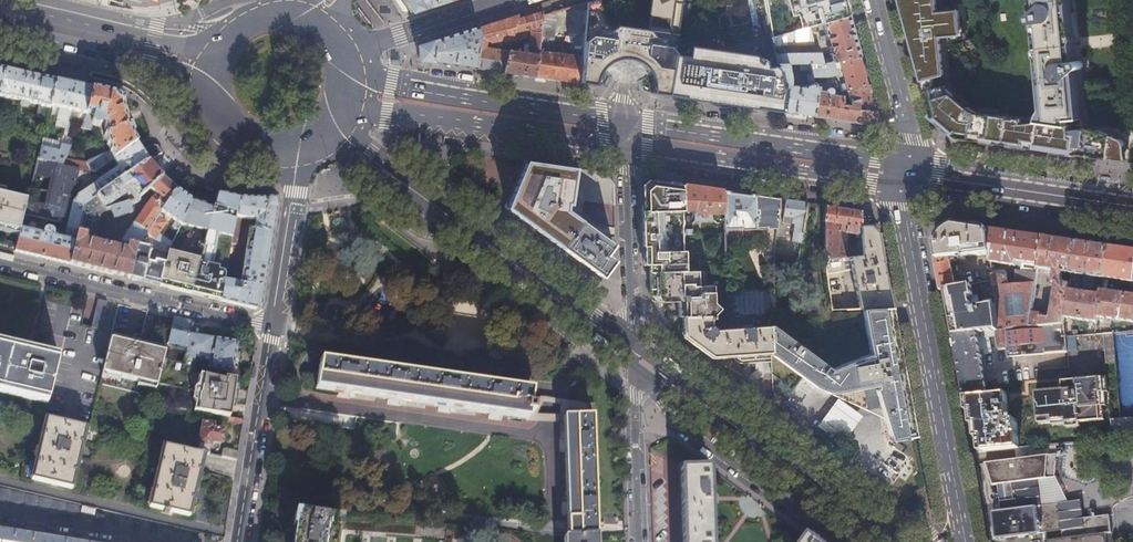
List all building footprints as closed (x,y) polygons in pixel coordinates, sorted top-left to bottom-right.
[(394,5),(400,15),(409,9),(413,14),(450,2),(449,0),(391,0),(394,5)] [(586,3),(578,84),(594,87),(594,82),(596,78),(597,75),(598,73),(601,69),(605,66),(610,63),(615,61),(621,60),(624,60),(628,61),(629,61),(634,63),(636,64),(636,49),(633,49),(632,29),(614,27),(608,23),(603,17),(600,12),(597,6),(597,0),(594,0),(591,1),(586,3)] [(632,29),(633,49),(636,49),(674,47),(675,40),(678,21),(680,21),(683,21),(685,20),(687,19),(689,18),(691,16),(693,14),(694,11),(694,9),(711,12),(711,11),(711,7),(711,4),(711,0),(647,0),(643,31),(632,29)] [(666,97),(704,103),(724,105),(732,107),(781,114),(784,88),(780,88),(776,65),(764,67),(752,0),(711,0),(711,4),(711,7),(711,11),(711,12),(710,16),(709,19),(707,23),(705,26),(702,29),(700,32),(697,34),(693,36),(688,38),(684,40),(680,40),(677,40),(675,40),(674,47),(666,97)] [(791,18),(797,16),(801,30),(808,28),(816,26),(847,17),(842,0),(786,0),(791,18)] [(943,76),(939,38),(949,37),(960,36),(960,29),(958,11),(937,14),(935,0),(899,0),(921,78),(935,77),(935,78),(943,76)] [(1035,14),(1033,15),(1031,16),(1029,17),(1029,19),(1029,20),(1030,22),(1031,22),(1034,23),(1036,23),(1037,33),(1045,110),(1042,116),(1039,123),(1008,118),(994,116),(977,113),(973,112),(967,108),(955,97),(950,93),(945,87),(938,89),(925,93),(932,118),(956,139),(1119,162),(1122,158),(1123,153),(1124,148),(1124,144),(1123,142),(1121,140),(1098,131),(1082,129),(1081,132),(1069,131),(1070,122),(1083,120),(1077,69),(1078,69),(1080,68),(1081,67),(1082,65),(1082,63),(1081,61),(1079,60),(1077,60),(1076,60),(1074,44),(1073,33),(1074,31),(1075,28),(1074,25),(1073,24),(1070,0),(1033,0),(1035,14)] [(567,83),(578,84),(586,3),(569,8),(565,45),(569,45),(569,51),(574,51),(573,57),(564,55),(564,53),(559,52),(558,54),(552,53),(553,43),(551,42),(555,12),(541,16),(534,78),(543,79),(556,81),(567,83)] [(541,16),(542,12),(517,19),(511,40),(508,53),(502,73),(510,74),(518,75),(520,76),(526,77),(534,78),(541,16)] [(479,38),(478,48),(484,49),(485,41),(489,42),(511,40),(517,19),(518,16),(477,29),(479,38)] [(852,35),(847,17),(816,26),(818,31),(822,30),(823,36),(819,37),(821,42),(825,41),(831,62),(832,62),(858,57),(857,56),(853,38),(852,35)] [(801,30),(771,39),(772,47),(812,45),(808,28),(801,30)] [(960,36),(949,37),(949,40),(965,39),(964,28),(960,29),(960,36)] [(464,68),(475,69),(478,48),(479,38),(477,29),(417,48),(418,54),(419,61),(442,64),(461,67),(464,68)] [(856,37),(853,38),(857,56),(861,55),(856,37)] [(636,49),(636,64),(638,65),(642,68),(642,69),(645,72),(648,76),(649,81),(650,83),(650,85),(650,90),(649,95),(666,97),(674,47),(636,49)] [(478,48),(475,69),(502,73),(508,53),(484,49),(478,48)] [(774,55),(776,65),(786,65),(798,65),(807,64),(822,64),(819,54),(774,55)] [(861,70),(858,57),(832,62),(834,70),(839,68),(843,84),(838,85),(840,91),(865,86),(861,70)] [(823,64),(822,64),(807,64),(809,71),(810,75),(811,78),(826,78),(835,76),(834,70),(832,62),(831,62),(823,64)] [(786,65),(776,65),(780,88),(784,88),(781,114),(791,115),(793,116),(811,118),(814,93),(814,91),(814,90),(789,87),(790,83),(786,65)] [(8,101),(8,100),(21,102),(20,107),(26,108),(27,104),(38,106),(35,118),(46,120),(48,112),(49,108),(55,82),(38,78),(0,69),(0,99),(8,101)] [(925,93),(938,89),(935,78),(935,77),(921,78),(923,86),(925,93)] [(64,84),(55,82),(49,108),(58,110),(57,114),(54,127),(65,130),(63,139),(60,141),(57,141),(57,143),(41,140),(36,162),(61,168),(74,141),(65,139),(68,124),(66,124),(67,121),(82,124),(85,116),(91,90),(73,86),(64,84)] [(875,120),(878,119),(869,85),(865,86),(840,91),(841,98),(831,96),(831,93),(831,91),(830,90),(829,89),(828,89),(826,89),(825,91),(824,92),(814,91),(814,93),(811,118),(821,120),(825,120),(856,125),(855,130),(869,133),(869,127),(871,124),(875,120)] [(105,93),(91,90),(85,116),(82,124),(79,130),(90,133),(93,128),(94,129),(96,130),(99,129),(101,128),(102,126),(107,136),(104,138),(110,154),(86,166),(72,163),(70,170),(77,171),(94,175),(113,162),(135,145),(131,137),(124,119),(122,110),(120,101),(118,99),(116,96),(105,93)] [(955,97),(967,108),(970,105),(957,95),(955,97)] [(19,233),(14,251),(14,253),(40,260),(68,266),(83,207),(96,199),(148,163),(161,154),(157,148),(150,148),(141,154),(138,150),(135,145),(113,162),(118,169),(77,198),(71,205),(70,204),(77,171),(70,170),(61,168),(36,162),(26,202),(23,216),(66,227),(63,241),(53,238),(53,236),(52,235),(51,233),(49,232),(47,232),(45,233),(43,234),(42,236),(19,230),(19,233)] [(167,161),(161,154),(148,163),(96,199),(103,207),(108,205),(130,191),(135,197),(109,208),(110,211),(128,204),(138,200),(149,191),(161,179),(173,167),(167,161)] [(517,184),(507,209),(562,249),(579,223),(582,201),(613,206),(612,185),(602,174),(543,166),(525,163),(517,184)] [(83,207),(68,266),(95,273),(128,281),(135,248),(144,235),(158,216),(160,214),(176,191),(185,178),(180,174),(175,170),(164,182),(161,179),(149,191),(155,196),(151,201),(150,201),(120,244),(127,246),(125,252),(85,242),(86,236),(95,238),(101,214),(106,212),(103,207),(96,199),(83,207)] [(649,274),(684,273),(682,212),(682,186),(664,184),(646,181),(640,187),(642,242),(643,274),(649,274)] [(702,189),(682,186),(682,212),(693,212),(693,215),(715,214),(715,218),(719,218),(719,229),(724,229),(722,192),(702,189)] [(184,197),(176,191),(160,214),(174,223),(171,229),(177,233),(180,227),(192,202),(184,197)] [(746,195),(722,192),(724,229),(724,231),(775,230),(777,217),(778,200),(758,197),(746,195)] [(258,194),(258,201),(250,201),(239,200),(230,247),(234,247),(239,220),(255,223),(254,232),(249,231),(239,286),(224,283),(220,303),(254,311),(261,306),(265,281),(271,242),(277,205),(272,200),(272,193),(265,193),(258,194)] [(239,200),(235,199),(235,197),(230,196),(229,198),(225,197),(218,195),(216,196),(213,208),(206,234),(199,260),(189,295),(204,299),(220,303),(224,283),(230,247),(239,200)] [(19,233),(19,230),(23,216),(26,202),(0,196),(0,229),(19,233)] [(787,201),(778,200),(777,217),(790,218),(789,225),(792,225),(790,242),(774,241),(773,258),(798,259),(806,204),(798,203),(787,201)] [(202,205),(192,202),(180,227),(206,234),(213,208),(202,205)] [(128,204),(110,211),(114,222),(132,215),(128,204)] [(842,209),(825,206),(823,222),(825,223),(824,259),(828,259),(834,258),(847,257),(847,243),(840,243),(836,243),(837,224),(849,226),(848,231),(848,233),(860,235),(860,227),(859,211),(842,209)] [(162,219),(158,216),(144,235),(158,244),(169,249),(171,245),(158,236),(165,224),(160,221),(162,219)] [(609,246),(579,223),(562,249),(582,264),(602,278),(612,263),(602,256),(609,246)] [(849,226),(837,224),(836,243),(840,243),(842,230),(848,231),(849,226)] [(936,246),(936,248),(955,247),(957,259),(990,254),(987,230),(975,228),(963,227),(954,225),(945,236),(936,246)] [(834,258),(828,259),(825,268),(826,275),(852,271),(858,310),(863,309),(890,308),(887,289),(884,273),(881,254),(877,233),(872,229),(869,226),(860,227),(860,235),(861,256),(847,257),(834,258)] [(1015,234),(987,230),(990,254),(991,263),(1015,267),(1015,266),(1018,266),(1017,271),(1016,271),(1013,286),(1007,286),(1006,274),(1004,271),(992,272),(993,283),(998,331),(1029,329),(1032,314),(1038,270),(1043,238),(1015,234)] [(135,248),(128,281),(142,284),(158,288),(165,256),(168,251),(169,249),(158,244),(144,235),(135,248)] [(1050,239),(1043,238),(1038,270),(1054,273),(1053,285),(1056,285),(1050,321),(1041,319),(1042,315),(1032,314),(1029,329),(1063,325),(1065,318),(1069,291),(1071,275),(1076,243),(1061,241),(1050,239)] [(1087,244),(1076,243),(1071,275),(1084,277),(1082,287),(1083,288),(1092,289),(1094,288),(1095,279),(1104,280),(1109,248),(1104,247),(1098,246),(1087,244)] [(936,248),(933,249),(934,255),(937,270),(941,292),(944,292),(944,291),(967,287),(966,279),(954,281),(951,262),(955,261),(955,259),(957,259),(955,247),(936,248)] [(1109,248),(1104,280),(1132,284),(1132,251),(1117,249),(1109,248)] [(199,260),(168,251),(165,256),(158,288),(173,292),(189,295),(199,260)] [(656,303),(680,302),(681,318),(683,318),(712,317),(717,310),(711,304),(711,286),(701,287),(700,272),(684,273),(649,274),(649,297),(650,299),(650,301),(652,302),(654,303),(656,303)] [(944,291),(944,292),(950,324),(952,338),(960,377),(962,391),(986,389),(985,384),(976,334),(996,332),(998,350),(1006,349),(1007,358),(1067,353),(1066,337),(1065,338),(1063,325),(1029,329),(998,331),(993,283),(967,287),(944,291)] [(1069,291),(1065,318),(1097,323),(1098,319),(1101,296),(1069,291)] [(1098,319),(1132,324),(1132,297),(1102,293),(1101,296),(1098,319)] [(106,304),(96,302),(90,329),(100,332),(106,304)] [(771,327),(769,327),(770,337),(769,338),(770,356),(814,388),(816,389),(821,391),(838,392),(851,391),(853,405),(865,404),(866,411),(880,410),(890,442),(914,437),(911,418),(905,389),(895,331),(890,308),(863,309),(871,355),(832,371),(826,367),(823,371),(817,367),(820,363),(807,353),(804,358),(799,354),(802,349),(771,327)] [(809,308),(799,309),(800,318),(809,317),(809,308)] [(712,357),(730,356),(731,359),(732,361),(734,363),(736,364),(739,365),(752,364),(770,362),(770,356),(769,338),(770,337),(769,327),(717,331),(717,326),(709,326),(709,320),(713,320),(712,317),(683,318),(683,336),(697,347),(712,357)] [(181,322),(172,320),(165,347),(185,351),(191,324),(181,322)] [(212,340),(200,338),(202,327),(198,326),(191,324),(185,351),(182,366),(180,373),(191,375),(195,358),(208,361),(212,340)] [(1113,334),(1104,334),(1107,365),(1115,365),(1113,334)] [(208,361),(207,370),(232,374),(234,359),(237,344),(212,340),(208,361)] [(136,347),(109,341),(101,374),(156,387),(162,361),(164,354),(136,347)] [(48,401),(57,362),(23,354),(0,349),(0,390),(48,401)] [(807,353),(802,349),(799,354),(804,358),(807,353)] [(393,400),(526,420),(543,423),(562,427),(561,416),(565,416),(567,403),(549,397),(530,390),(319,360),(314,388),(361,395),(393,400)] [(156,387),(151,407),(228,419),(229,419),(233,393),(235,382),(224,380),(223,382),(191,375),(180,373),(182,366),(162,361),(156,387)] [(823,371),(826,367),(820,363),(817,367),(823,371)] [(780,383),(771,376),(772,392),(780,383)] [(1035,392),(1038,420),(1051,419),(1051,422),(1066,421),(1066,424),(1080,423),(1080,422),(1100,421),(1099,407),(1102,407),(1101,393),(1104,393),(1103,378),(1062,382),(1063,390),(1064,398),(1057,399),(1057,391),(1035,392)] [(986,389),(962,391),(964,398),(971,397),(972,406),(974,424),(977,423),(978,437),(981,436),(983,453),(1013,450),(1019,450),(1016,420),(1009,420),(1007,394),(987,396),(986,389)] [(837,397),(818,425),(843,442),(862,414),(837,397)] [(566,536),(596,538),(595,524),(594,501),(597,501),(595,450),(592,450),(590,406),(567,403),(565,416),(561,416),(562,427),(566,536)] [(92,415),(88,430),(102,433),(103,429),(104,425),(104,424),(93,421),(95,415),(92,415)] [(85,429),(45,419),(31,480),(71,490),(85,429)] [(1113,441),(1132,440),(1132,419),(1120,420),(1111,421),(1113,441)] [(197,454),(202,455),(208,457),(210,443),(220,445),(221,438),(222,432),(213,431),(213,427),(201,425),(197,454)] [(1078,504),(1065,505),(1053,480),(1057,457),(1056,446),(1019,450),(1013,450),(1014,460),(984,463),(991,485),(996,484),(997,493),(998,502),(996,502),(997,511),(992,511),(992,518),(1078,510),(1078,504)] [(197,454),(162,447),(148,507),(161,511),(160,514),(172,516),(173,513),(189,517),(193,496),(202,455),(197,454)] [(222,452),(220,459),(236,463),(237,453),(224,451),(222,452)] [(682,541),(710,541),(707,468),(679,469),(682,541)] [(22,505),(22,507),(49,512),(49,514),(78,518),(80,506),(0,487),(0,502),(22,505)] [(92,515),(93,509),(82,506),(81,513),(92,515)] [(1023,536),(1042,535),(1042,539),(1042,541),(1105,541),(1105,538),(1108,538),(1107,520),(1079,522),(1078,510),(992,518),(994,539),(1015,537),(1023,536)] [(338,519),(337,519),(335,518),(335,517),(300,513),(299,515),(297,514),(293,541),(336,541),(338,519)] [(23,536),(23,535),(17,534),(17,535),(0,532),(0,541),(59,541),(23,536)]
